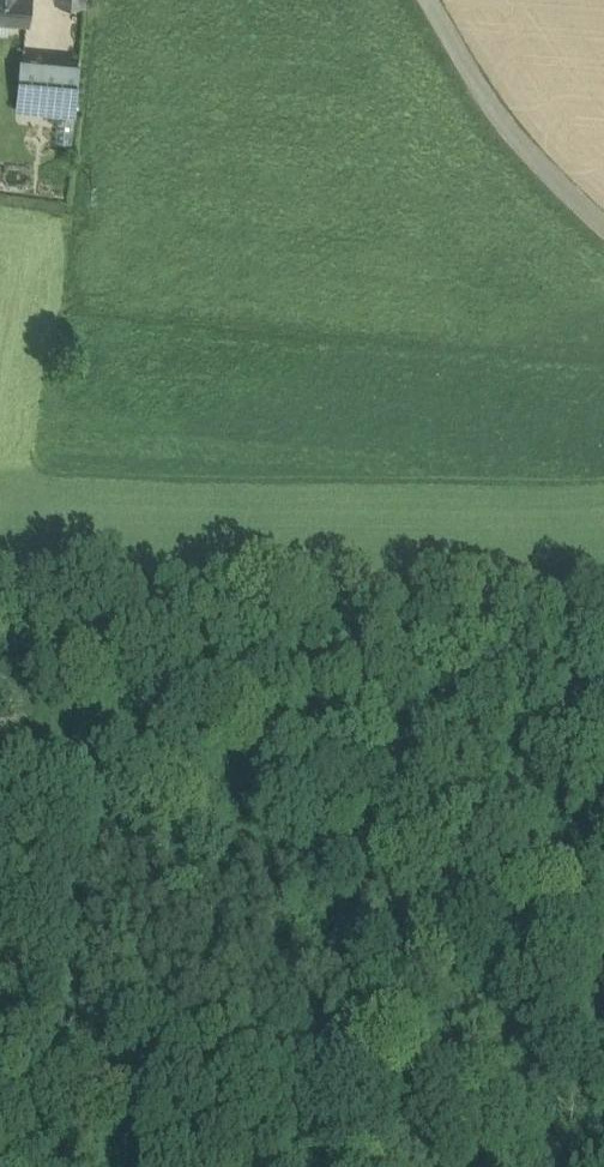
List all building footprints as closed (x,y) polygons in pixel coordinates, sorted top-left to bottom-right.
[(28,19),(29,0),(0,0),(0,17),(28,19)] [(60,63),(22,59),(17,107),(55,111),(60,63)] [(80,64),(60,63),(55,111),(76,113),(80,64)]
